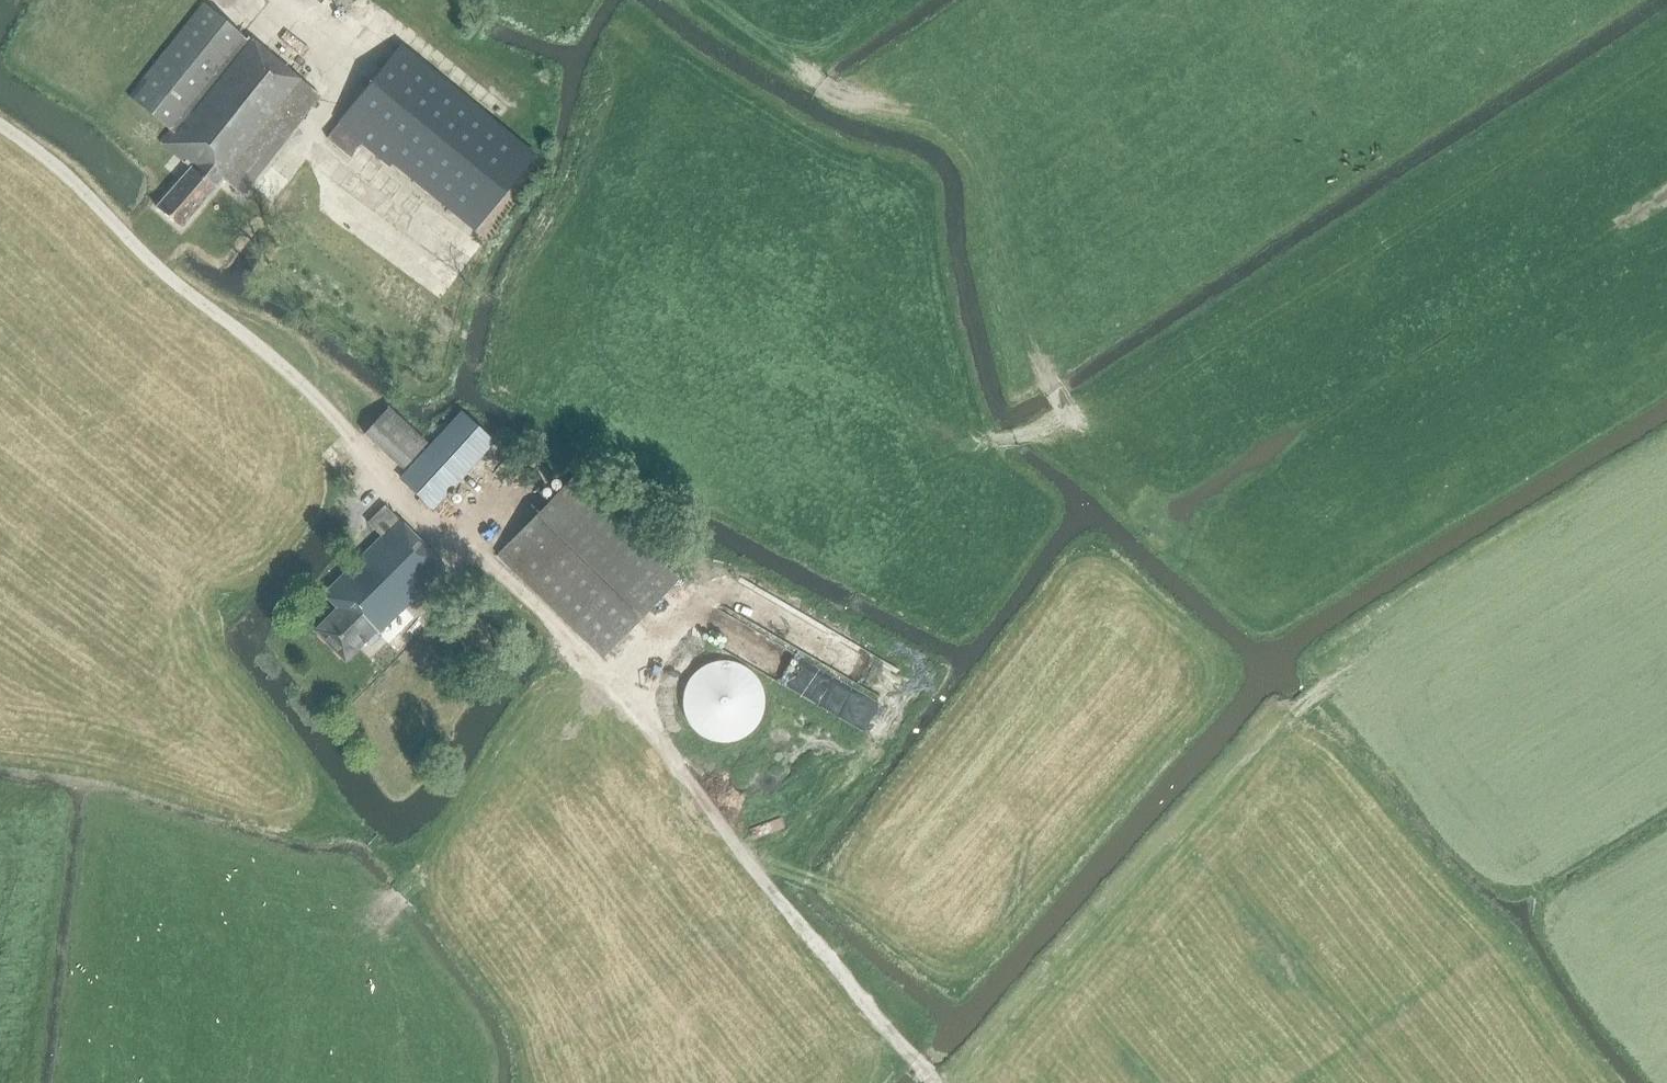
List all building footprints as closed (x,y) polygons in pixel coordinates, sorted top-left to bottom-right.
[(220,178),(240,194),(303,116),(319,96),(247,36),(245,39),(202,4),(128,96),(169,130),(159,142),(189,168),(155,207),(180,228),(220,178)] [(534,155),(399,46),(325,137),(348,156),(357,145),(386,168),(388,165),(471,232),(534,155)] [(274,198),(291,176),(272,162),(255,183),(274,198)] [(493,442),(491,440),(461,412),(400,478),(432,508),(493,442)] [(496,555),(601,657),(677,579),(572,477),(496,555)] [(384,506),(381,508),(367,523),(381,537),(322,595),(337,610),(316,631),(344,659),(363,640),(369,646),(380,636),(378,634),(445,567),(384,506)] [(681,696),(681,700),(681,704),(682,707),(682,711),(684,714),(685,718),(687,721),(689,724),(691,727),(694,730),(697,732),(700,734),(703,736),(707,738),(710,739),(714,740),(718,740),(721,740),(725,740),(729,740),(732,739),(736,738),(739,736),(742,734),(746,732),(748,730),(751,727),(753,724),(756,721),(757,718),(759,714),(760,711),(761,707),(761,704),(762,700),(761,696),(761,692),(760,689),(759,685),(757,682),(756,679),(753,676),(751,673),(748,670),(746,668),(742,666),(739,664),(736,662),(732,661),(729,660),(725,660),(721,660),(718,660),(714,660),(710,661),(707,662),(703,664),(700,666),(697,668),(694,670),(691,673),(689,676),(687,679),(685,682),(684,685),(682,689),(682,693),(681,696)]
